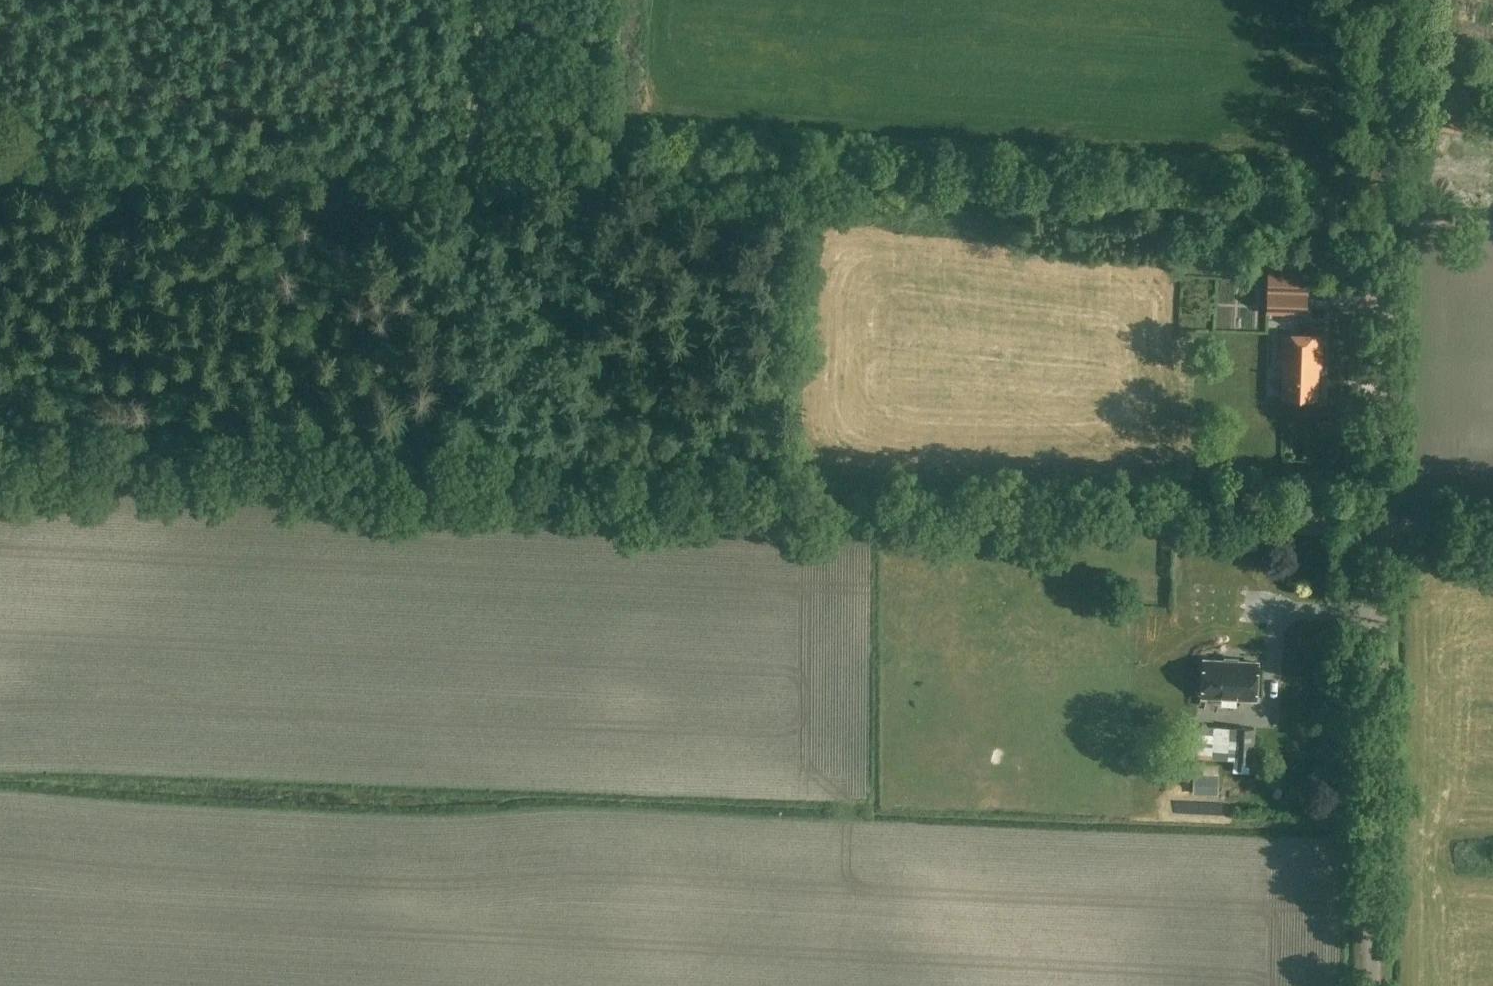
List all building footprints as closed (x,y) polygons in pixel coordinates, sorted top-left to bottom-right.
[(1307,295),(1269,295),(1268,315),(1307,316),(1307,295)] [(1322,367),(1323,335),(1282,334),(1281,367),(1284,367),(1283,397),(1318,398),(1319,367),(1322,367)] [(1203,697),(1255,699),(1257,663),(1205,660),(1203,697)] [(1197,758),(1234,759),(1233,771),(1253,772),(1253,760),(1254,760),(1256,728),(1199,725),(1197,758)] [(1194,778),(1193,792),(1205,793),(1206,779),(1194,778)]
